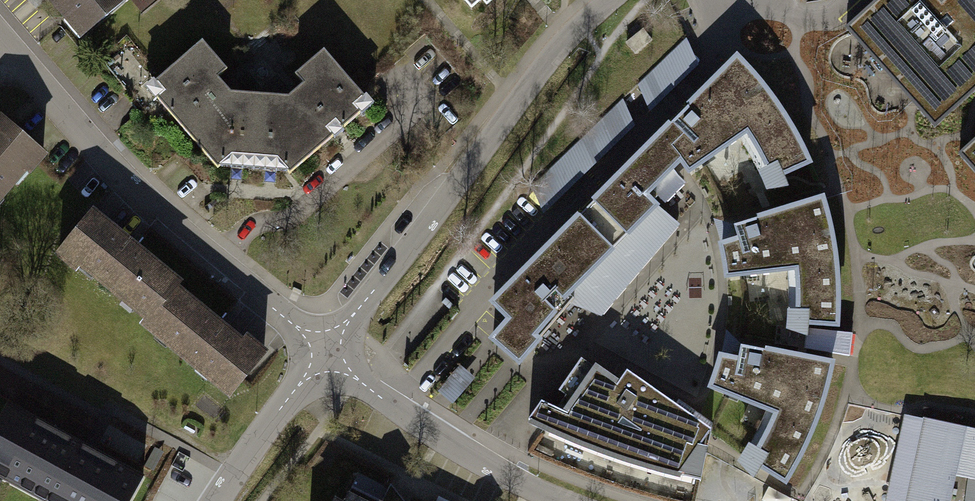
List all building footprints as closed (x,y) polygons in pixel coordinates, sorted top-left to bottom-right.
[(84,35),(129,0),(56,0),(84,35)] [(471,8),(481,0),(464,0),(471,8)] [(848,29),(936,126),(974,91),(974,0),(881,0),(848,29)] [(637,84),(656,104),(704,60),(686,39),(637,84)] [(230,159),(255,161),(260,95),(229,92),(218,80),(229,71),(202,40),(156,80),(148,87),(158,100),(219,168),(230,159)] [(148,87),(156,80),(128,46),(104,65),(143,113),(158,100),(148,87)] [(260,95),(255,161),(280,163),(289,174),(372,104),(326,50),(295,76),(304,86),(291,97),(260,95)] [(493,342),(517,364),(577,297),(602,317),(680,227),(650,199),(683,164),(691,177),(749,136),(768,170),(779,166),(786,181),(815,168),(800,139),(771,94),(737,58),(488,307),(506,324),(493,342)] [(561,197),(641,120),(622,101),(543,178),(561,197)] [(29,173),(33,176),(50,156),(3,116),(0,120),(0,206),(29,173)] [(962,155),(974,169),(974,144),(962,155)] [(826,200),(735,228),(740,242),(722,247),(726,262),(728,281),(801,273),(802,294),(800,322),(840,325),(842,304),(841,276),(837,239),(826,200)] [(178,285),(91,212),(52,259),(73,277),(77,272),(142,327),(176,288),(178,285)] [(176,288),(142,327),(140,330),(228,404),(268,356),(246,338),(241,343),(176,288)] [(721,359),(711,389),(780,417),(764,448),(770,453),(762,468),(788,483),(808,449),(824,407),(833,364),(743,347),(740,362),(721,359)] [(617,387),(581,360),(560,391),(569,396),(558,409),(542,402),(528,420),(571,441),(610,457),(655,471),(701,483),(713,424),(678,399),(675,405),(628,372),(617,387)] [(9,406),(0,423),(0,478),(42,500),(134,500),(146,480),(90,449),(9,406)] [(956,476),(974,480),(974,430),(921,418),(903,500),(950,500),(956,476)]
